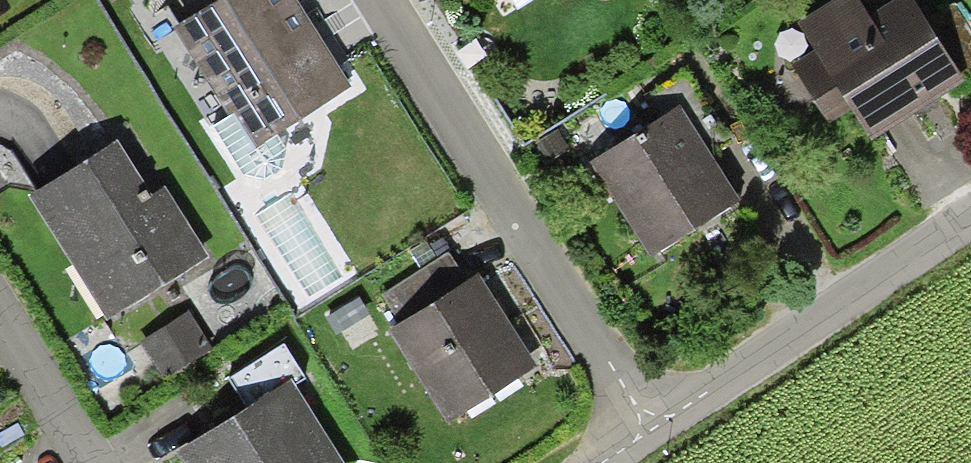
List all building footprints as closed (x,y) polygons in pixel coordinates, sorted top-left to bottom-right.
[(165,30),(245,154),(338,93),(277,0),(212,0),(165,30)] [(786,26),(857,151),(970,87),(970,45),(946,1),(913,20),(901,0),(887,0),(860,15),(852,0),(833,0),(786,26)] [(665,117),(584,169),(644,261),(725,209),(665,117)] [(105,147),(22,198),(99,321),(200,258),(155,185),(136,197),(105,147)] [(422,371),(450,416),(526,370),(471,279),(377,336),(405,382),(422,371)] [(184,316),(130,346),(149,382),(204,351),(184,316)] [(180,462),(324,462),(281,393),(177,458),(180,462)]
